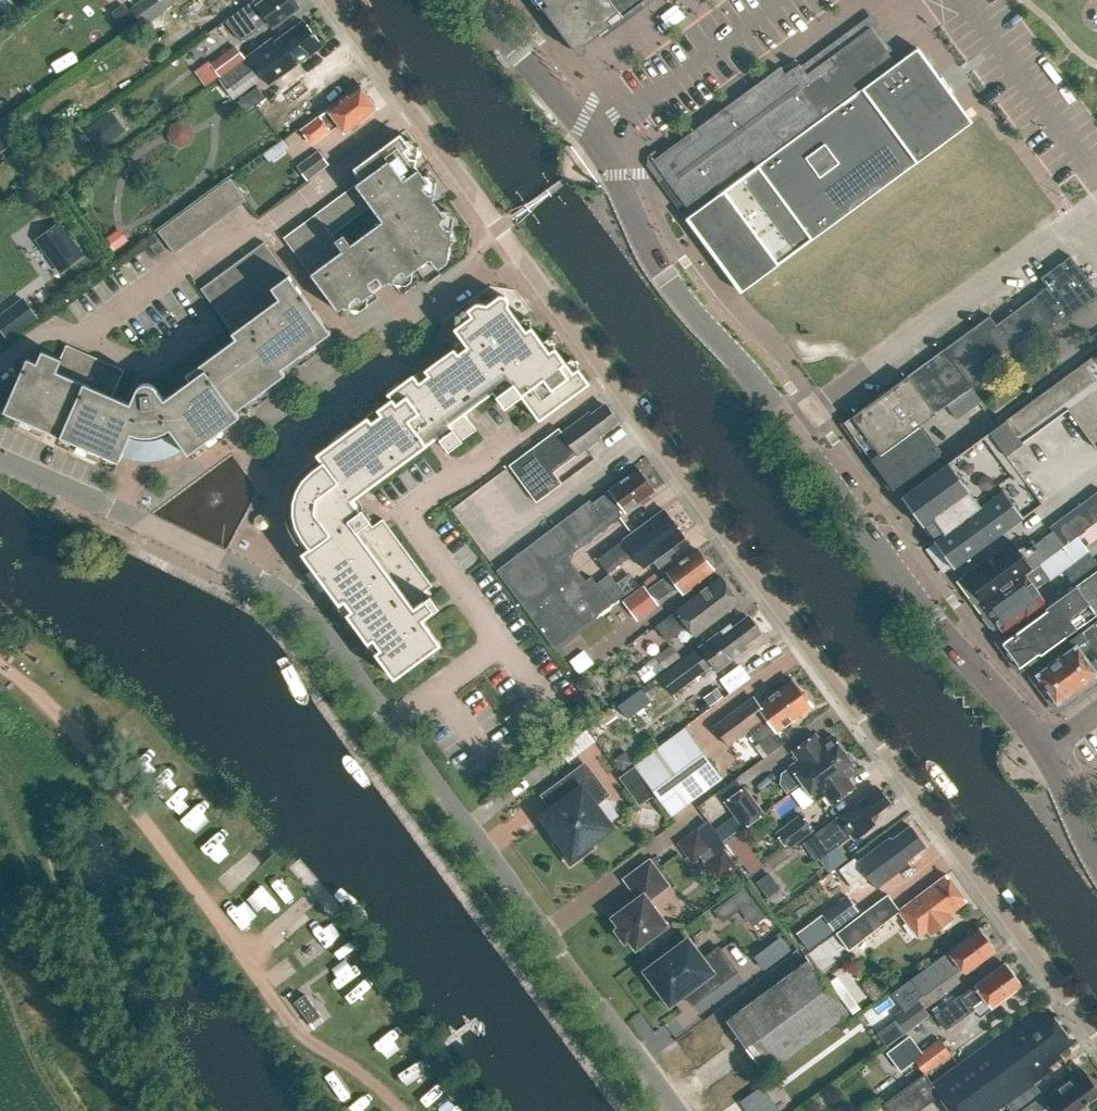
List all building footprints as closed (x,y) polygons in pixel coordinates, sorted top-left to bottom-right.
[(132,11),(143,25),(166,8),(165,6),(174,0),(148,0),(132,11)] [(296,0),(251,0),(227,18),(243,40),(270,19),(275,25),(300,6),(296,0)] [(575,52),(576,54),(578,54),(580,54),(582,54),(583,53),(584,53),(585,52),(585,51),(585,49),(586,48),(585,47),(585,46),(584,45),(645,0),(536,0),(575,52)] [(121,25),(133,16),(124,4),(112,12),(121,25)] [(304,20),(274,43),(272,39),(250,55),(271,83),(322,45),(304,20)] [(781,65),(652,160),(686,207),(751,159),(755,165),(895,62),(869,27),(807,72),(799,62),(786,72),(781,65)] [(236,45),(210,64),(220,77),(246,58),(236,45)] [(743,291),(971,123),(969,119),(968,119),(957,105),(958,104),(949,92),(948,91),(940,80),(939,79),(917,48),(899,61),(896,63),(756,166),(693,213),(688,216),(685,218),(740,293),(743,291)] [(247,58),(218,79),(233,99),(262,78),(247,58)] [(376,108),(375,102),(371,96),(368,96),(365,92),(367,91),(361,84),(302,128),(313,143),(339,124),(345,132),(376,108)] [(149,106),(153,114),(160,110),(156,102),(149,106)] [(101,149),(126,130),(111,111),(86,130),(101,149)] [(285,136),(296,128),(290,120),(279,128),(285,136)] [(193,134),(189,125),(180,121),(172,125),(168,133),(172,142),(180,146),(189,142),(193,134)] [(451,236),(452,229),(445,228),(440,221),(445,217),(441,211),(433,201),(434,194),(427,193),(422,186),(428,182),(423,176),(415,166),(416,159),(409,159),(404,151),(410,147),(405,141),(400,134),(353,168),(362,180),(355,184),(371,205),(382,221),(350,244),(343,234),(336,239),(332,234),(317,213),(284,237),(338,311),(342,307),(350,308),(351,301),(357,296),(361,301),(367,297),(374,292),(368,283),(376,277),(382,284),(383,286),(387,282),(395,283),(396,276),(402,271),(406,277),(413,272),(430,259),(437,270),(447,262),(450,244),(454,241),(451,236)] [(263,154),(269,162),(289,147),(283,140),(263,154)] [(318,150),(297,166),(307,180),(329,165),(318,150)] [(131,185),(143,177),(133,163),(121,171),(131,185)] [(230,178),(219,186),(236,208),(246,200),(230,178)] [(236,208),(219,186),(209,194),(225,215),(236,208)] [(225,215),(209,194),(200,201),(215,223),(225,215)] [(215,223),(200,201),(189,208),(205,230),(215,223)] [(205,230),(189,208),(179,216),(195,238),(205,230)] [(195,238),(179,216),(169,223),(185,245),(195,238)] [(185,245),(169,223),(158,231),(175,253),(185,245)] [(158,240),(150,246),(157,256),(164,250),(158,240)] [(281,264),(264,242),(254,249),(270,272),(275,268),(276,268),(281,264)] [(61,271),(82,256),(75,247),(74,248),(55,262),(54,263),(61,271)] [(270,272),(254,249),(243,257),(259,279),(270,272)] [(843,422),(872,461),(922,424),(948,405),(972,386),(1096,294),(1096,291),(1070,255),(1041,277),(1047,286),(996,323),(989,314),(843,422)] [(259,279),(243,257),(233,265),(249,287),(259,279)] [(249,287),(233,265),(222,273),(238,295),(249,287)] [(295,358),(315,343),(331,332),(288,274),(283,278),(276,268),(275,268),(270,272),(259,279),(249,287),(238,295),(228,303),(217,310),(233,331),(231,332),(235,338),(186,374),(190,380),(164,398),(156,387),(155,386),(154,385),(153,385),(152,384),(151,383),(150,383),(149,383),(148,382),(146,382),(145,382),(144,383),(143,383),(142,383),(141,384),(140,385),(139,385),(138,386),(137,387),(136,388),(136,389),(130,402),(113,395),(124,369),(67,344),(61,357),(42,349),(37,361),(27,357),(22,370),(4,411),(12,414),(21,418),(44,429),(78,443),(80,437),(103,447),(100,453),(118,461),(121,456),(132,459),(142,461),(153,460),(164,458),(174,454),(184,449),(188,454),(188,453),(204,442),(200,436),(220,422),(224,427),(240,415),(236,410),(250,400),(270,385),(285,374),(281,368),(295,358)] [(238,295),(222,273),(211,281),(228,303),(238,295)] [(228,303),(211,281),(201,288),(217,310),(228,303)] [(505,296),(499,295),(486,304),(476,303),(467,310),(468,311),(471,316),(461,323),(453,328),(457,333),(462,339),(466,346),(457,353),(455,350),(453,347),(438,359),(424,369),(428,375),(419,381),(414,375),(413,373),(411,375),(410,376),(400,383),(397,385),(388,391),(387,393),(388,395),(390,398),(392,397),(427,444),(437,436),(448,451),(476,430),(464,413),(475,404),(492,392),(499,401),(504,408),(521,396),(524,401),(539,421),(589,384),(580,371),(578,368),(572,372),(567,364),(556,349),(554,347),(549,351),(543,343),(532,328),(531,326),(525,330),(519,322),(507,306),(508,300),(505,296)] [(0,316),(0,327),(8,338),(36,317),(23,299),(0,316)] [(1096,447),(1096,353),(900,497),(953,569),(1043,503),(1007,454),(1067,410),(1096,448),(1096,447)] [(982,400),(972,386),(948,405),(957,418),(982,400)] [(432,585),(383,519),(372,526),(369,521),(370,520),(361,508),(360,509),(352,499),(356,497),(369,487),(427,444),(392,397),(390,398),(376,409),(380,414),(371,421),(367,415),(352,427),(332,442),(316,453),(317,455),(322,462),(313,468),(308,462),(303,466),(299,470),(295,475),(292,480),(289,486),(287,492),(285,498),(285,504),(284,510),(285,517),(286,523),(288,529),(291,534),(294,540),(296,542),(302,538),(309,547),(303,551),(301,553),(312,569),(327,589),(339,604),(344,600),(351,609),(345,613),(367,643),(373,639),(380,648),(374,652),(393,678),(441,644),(422,619),(439,607),(430,595),(428,596),(424,591),(428,588),(432,585)] [(546,470),(574,450),(577,454),(603,436),(601,433),(618,421),(605,404),(594,412),(592,409),(562,431),(559,427),(509,464),(537,501),(558,486),(546,470)] [(941,451),(922,424),(872,461),(893,489),(940,454),(939,453),(941,451)] [(604,492),(593,501),(590,498),(559,522),(574,542),(578,548),(581,546),(584,545),(585,545),(587,543),(591,540),(592,539),(593,537),(601,531),(602,531),(603,531),(604,531),(607,528),(609,526),(609,525),(612,522),(614,522),(615,522),(617,521),(619,519),(620,517),(620,515),(625,512),(626,512),(655,489),(638,467),(605,492),(604,492)] [(1096,521),(1096,491),(1050,526),(1053,530),(1036,543),(1033,539),(1025,544),(1018,549),(1011,539),(957,580),(979,609),(1078,535),(1096,521)] [(664,508),(598,557),(608,571),(633,553),(644,567),(685,537),(664,508)] [(1078,535),(979,609),(977,610),(996,636),(1044,600),(1034,588),(1048,577),(1049,578),(1088,549),(1085,546),(1096,537),(1096,521),(1078,535)] [(574,542),(559,522),(496,569),(554,646),(621,597),(625,594),(625,595),(626,595),(617,583),(610,573),(597,583),(592,576),(583,583),(560,553),(574,542)] [(713,569),(712,567),(712,563),(708,557),(704,556),(697,547),(667,570),(668,572),(649,587),(659,599),(678,585),(684,594),(701,581),(699,579),(713,569)] [(1041,654),(1096,613),(1096,569),(1045,607),(1046,609),(1001,642),(1019,667),(1038,653),(1041,654)] [(630,573),(617,583),(626,595),(639,585),(630,573)] [(657,625),(668,639),(687,624),(695,635),(740,601),(721,576),(657,625)] [(637,620),(658,605),(643,585),(622,600),(637,620)] [(733,625),(731,622),(660,676),(673,693),(712,664),(717,670),(748,647),(745,644),(760,632),(758,630),(759,625),(754,619),(749,618),(747,615),(733,625)] [(1069,638),(1074,644),(1095,673),(1096,672),(1096,618),(1069,638)] [(564,661),(582,648),(573,637),(556,650),(564,661)] [(665,668),(680,657),(671,644),(656,655),(665,668)] [(1059,699),(1095,673),(1074,644),(1038,670),(1059,699)] [(645,683),(665,668),(657,657),(637,672),(645,683)] [(728,692),(752,676),(741,661),(718,677),(728,692)] [(697,697),(718,685),(710,670),(689,681),(697,697)] [(810,697),(807,692),(803,691),(793,678),(759,703),(754,696),(714,725),(729,744),(749,729),(758,742),(811,703),(810,697)] [(653,680),(644,687),(651,696),(660,690),(653,680)] [(709,706),(723,696),(717,687),(703,698),(709,706)] [(627,719),(651,701),(641,688),(617,706),(627,719)] [(722,778),(685,727),(634,764),(635,766),(655,794),(671,816),(722,778)] [(569,759),(596,740),(588,728),(561,747),(569,759)] [(803,783),(845,751),(842,747),(844,745),(837,736),(835,737),(832,733),(821,741),(815,732),(792,749),(798,758),(789,764),(803,783)] [(854,785),(847,776),(858,769),(855,764),(857,763),(850,754),(848,755),(845,751),(803,783),(815,800),(824,793),(831,802),(854,785)] [(621,771),(633,762),(626,752),(614,761),(621,771)] [(607,794),(585,763),(561,781),(571,795),(544,816),(561,839),(555,843),(570,863),(592,846),(588,841),(608,826),(593,804),(607,794)] [(655,794),(635,766),(619,777),(640,805),(655,794)] [(764,813),(744,786),(723,802),(738,822),(721,835),(725,841),(743,828),(743,829),(764,813)] [(884,790),(880,790),(877,786),(815,832),(816,833),(828,850),(837,844),(851,833),(854,837),(874,822),(871,817),(890,803),(887,800),(888,796),(884,790)] [(801,813),(775,833),(788,850),(814,830),(801,813)] [(876,887),(909,862),(907,859),(926,845),(911,825),(892,839),(890,836),(858,861),(855,857),(839,868),(854,889),(869,878),(876,887)] [(711,849),(712,848),(697,828),(677,843),(692,863),(701,857),(711,849)] [(763,865),(739,833),(726,842),(750,874),(763,865)] [(837,844),(828,850),(816,833),(803,843),(815,860),(818,858),(828,872),(847,859),(837,844)] [(735,865),(724,849),(722,847),(714,853),(704,861),(702,862),(717,882),(737,867),(735,865)] [(628,939),(635,949),(668,924),(649,899),(668,884),(649,858),(623,878),(637,896),(610,916),(618,926),(614,928),(624,942),(628,939)] [(780,888),(769,873),(757,882),(768,897),(780,888)] [(931,933),(940,926),(945,928),(951,923),(951,917),(953,916),(950,912),(966,900),(946,874),(900,909),(888,893),(836,932),(849,949),(900,911),(919,936),(927,929),(931,933)] [(847,895),(796,933),(808,949),(859,912),(847,895)] [(758,912),(765,907),(760,899),(753,904),(758,912)] [(770,961),(792,948),(775,920),(753,933),(770,961)] [(978,963),(995,950),(978,928),(923,969),(910,979),(923,996),(960,968),(964,973),(968,970),(971,971),(977,966),(978,963)] [(654,990),(666,1005),(683,992),(692,1004),(736,971),(718,947),(702,959),(687,940),(646,971),(658,987),(654,990)] [(830,957),(821,945),(808,954),(817,966),(830,957)] [(726,1021),(765,1073),(847,1012),(808,960),(726,1021)] [(934,1013),(944,1027),(983,998),(990,1008),(994,1005),(995,1007),(1006,999),(1005,997),(1022,984),(1005,962),(975,985),(974,985),(963,993),(962,992),(934,1013)] [(852,1014),(860,1008),(836,976),(829,982),(852,1014)] [(294,1001),(310,1022),(321,1014),(305,993),(294,1001)] [(917,998),(894,1014),(900,1022),(907,1032),(930,1016),(917,998)] [(1073,1043),(1048,1008),(1043,1012),(1038,1006),(933,1083),(925,1072),(884,1103),(890,1110),(918,1110),(940,1095),(951,1110),(995,1110),(1051,1070),(1049,1066),(1062,1056),(1059,1053),(1073,1043)] [(927,1018),(910,1032),(924,1049),(941,1035),(927,1018)] [(907,1032),(900,1022),(896,1025),(894,1022),(878,1034),(887,1046),(907,1032)] [(925,1072),(951,1053),(940,1039),(921,1053),(909,1036),(887,1052),(901,1071),(916,1060),(925,1072)] [(1096,1094),(1096,1088),(1083,1069),(1063,1084),(1061,1080),(1041,1095),(1019,1110),(1080,1110),(1078,1109),(1096,1094)] [(740,1100),(748,1110),(783,1110),(763,1083),(740,1100)]
